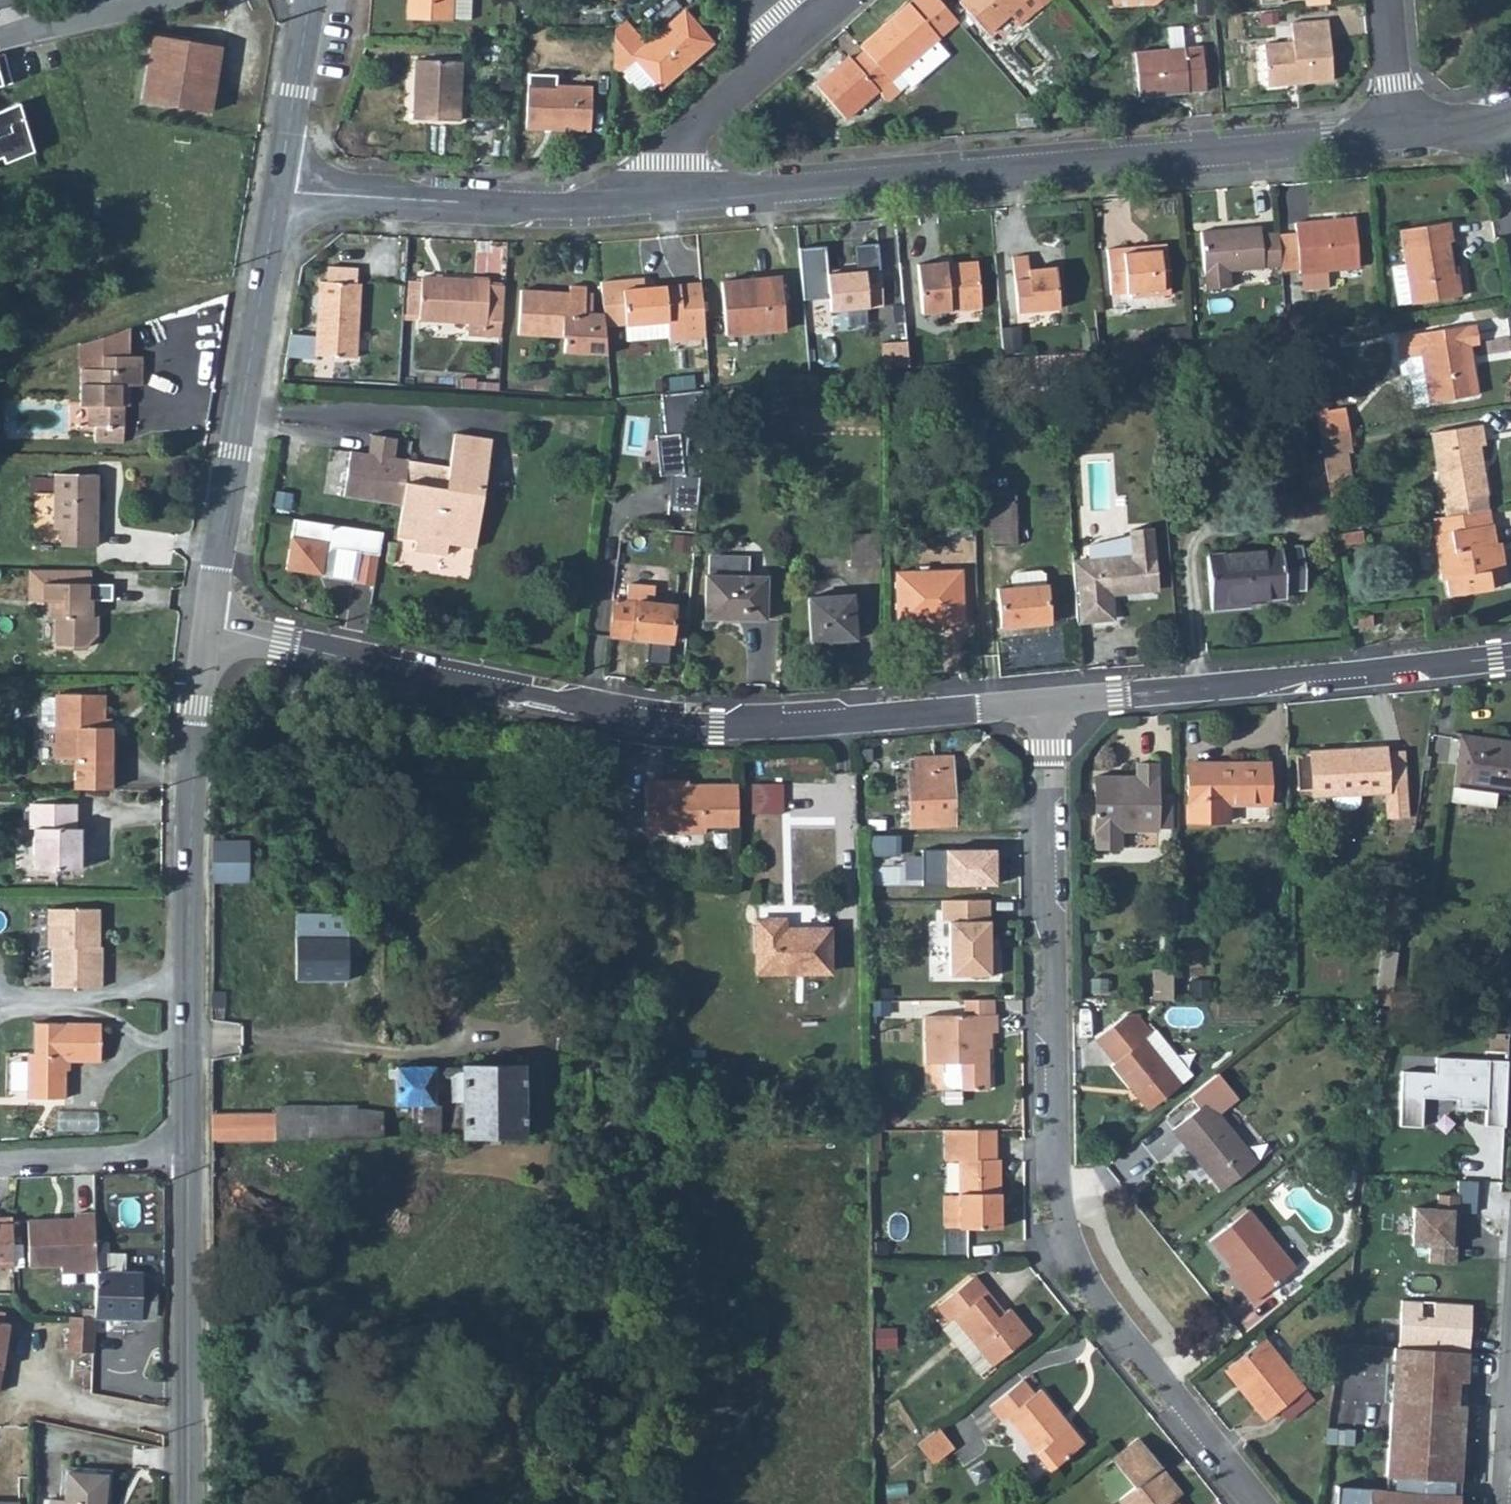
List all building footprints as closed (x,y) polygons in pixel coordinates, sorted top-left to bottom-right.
[(406,19),(470,22),(471,0),(407,0),(406,19)] [(865,51),(891,81),(900,92),(903,96),(950,56),(937,41),(958,23),(938,0),(914,0),(861,46),(865,51)] [(959,2),(987,34),(1027,0),(962,0),(959,2)] [(1275,19),(1274,10),(1258,11),(1259,21),(1275,19)] [(614,72),(625,72),(637,61),(661,89),(713,43),(686,11),(647,44),(627,21),(616,31),(614,72)] [(1262,45),(1266,85),(1332,79),(1327,22),(1291,25),(1292,42),(1262,45)] [(1171,43),(1189,41),(1187,23),(1170,25),(1171,43)] [(143,101),(209,111),(220,46),(153,35),(143,101)] [(1135,52),(1139,97),(1205,91),(1201,47),(1135,52)] [(865,51),(853,61),(849,56),(817,86),(847,120),(880,90),(890,102),(900,92),(891,81),(865,51)] [(412,121),(461,123),(464,62),(418,60),(417,96),(412,96),(412,121)] [(528,128),(591,131),(593,88),(529,84),(528,128)] [(15,143),(0,96),(0,148),(15,143)] [(1300,272),(1325,270),(1358,268),(1354,218),(1294,223),(1299,272),(1300,272)] [(1411,302),(1411,304),(1460,296),(1456,273),(1452,274),(1446,241),(1451,240),(1447,222),(1398,231),(1404,265),(1391,268),(1397,304),(1411,302)] [(1278,232),(1260,233),(1259,225),(1199,230),(1204,287),(1228,285),(1227,270),(1280,265),(1278,232)] [(1132,247),(1132,251),(1167,249),(1166,243),(1132,247)] [(1132,247),(1105,249),(1109,294),(1130,292),(1130,297),(1170,294),(1167,249),(1132,251),(1132,247)] [(828,297),(829,312),(881,307),(879,270),(827,276),(824,248),(798,248),(803,300),(828,297)] [(1011,257),(1016,312),(1059,308),(1055,266),(1028,268),(1027,256),(1011,257)] [(946,264),(946,261),(917,263),(921,314),(981,309),(978,269),(947,271),(946,264)] [(946,264),(947,271),(978,269),(977,261),(946,264)] [(315,356),(357,359),(362,285),(349,284),(350,269),(329,267),(328,283),(321,282),(317,336),(291,334),(287,357),(315,359),(315,356)] [(1300,272),(1302,290),(1327,287),(1325,270),(1300,272)] [(420,319),(468,322),(467,336),(501,338),(504,281),(422,277),(420,319)] [(720,284),(725,336),(785,332),(781,279),(720,284)] [(627,326),(629,341),(669,338),(669,341),(685,340),(681,287),(646,290),(644,281),(601,284),(604,314),(605,328),(627,326)] [(701,285),(681,287),(685,340),(705,338),(701,285)] [(604,314),(585,313),(586,287),(569,286),(569,294),(520,291),(518,336),(565,339),(565,353),(608,356),(605,328),(604,314)] [(1397,358),(1421,354),(1429,402),(1477,394),(1469,346),(1478,344),(1475,325),(1465,327),(1465,326),(1418,333),(1417,335),(1393,339),(1397,358)] [(886,372),(908,369),(906,345),(892,346),(892,356),(885,357),(886,372)] [(1034,354),(1036,376),(1062,373),(1060,351),(1034,354)] [(89,403),(96,403),(96,423),(95,440),(123,440),(124,403),(125,383),(130,383),(141,383),(142,355),(103,354),(103,367),(82,366),(80,403),(89,403)] [(1397,358),(1400,375),(1410,374),(1415,403),(1429,402),(1421,354),(1397,358)] [(461,390),(477,391),(477,380),(462,379),(461,390)] [(567,392),(578,392),(578,381),(568,380),(567,392)] [(656,382),(656,392),(666,391),(665,381),(656,382)] [(708,390),(662,394),(666,435),(656,436),(660,477),(672,475),(669,505),(697,508),(708,390)] [(1314,413),(1317,435),(1349,430),(1345,409),(1314,413)] [(1446,517),(1489,510),(1479,446),(1483,445),(1481,426),(1432,433),(1446,517)] [(1317,435),(1320,449),(1321,455),(1352,450),(1349,430),(1317,435)] [(351,452),(344,495),(402,506),(398,536),(416,539),(414,551),(446,557),(448,544),(475,548),(492,441),(455,435),(449,467),(446,489),(408,483),(411,461),(351,452)] [(1298,453),(1300,467),(1322,464),(1321,455),(1320,449),(1298,453)] [(411,461),(408,483),(446,489),(449,467),(411,461)] [(1300,467),(1306,501),(1328,498),(1322,464),(1300,467)] [(54,472),(53,527),(61,527),(61,544),(96,544),(96,512),(93,512),(93,500),(97,500),(97,473),(54,472)] [(1003,489),(1003,501),(1014,501),(1014,488),(1003,489)] [(988,489),(991,546),(1017,545),(1014,501),(1003,501),(1003,489),(988,489)] [(1446,517),(1432,519),(1435,533),(1491,524),(1489,510),(1446,517)] [(295,521),(287,570),(323,575),(326,556),(334,549),(361,553),(356,584),(375,587),(383,534),(295,521)] [(1434,533),(1441,580),(1447,580),(1450,596),(1491,589),(1490,583),(1507,580),(1498,522),(1491,524),(1435,533),(1434,533)] [(1073,563),(1077,622),(1112,619),(1110,593),(1156,590),(1151,527),(1130,529),(1130,536),(1083,547),(1084,562),(1073,563)] [(1336,534),(1338,547),(1364,542),(1362,530),(1336,534)] [(850,569),(881,570),(881,536),(851,536),(850,569)] [(1206,555),(1211,610),(1240,608),(1240,601),(1284,598),(1283,592),(1305,590),(1301,547),(1206,555)] [(693,601),(704,602),(703,618),(764,621),(764,578),(747,578),(748,558),(709,556),(708,577),(704,577),(704,579),(693,579),(693,601)] [(25,602),(28,602),(36,602),(37,585),(86,586),(86,601),(89,601),(90,569),(32,568),(26,568),(25,602)] [(896,619),(943,617),(943,625),(963,624),(961,572),(895,574),(896,619)] [(36,602),(49,602),(49,617),(54,623),(54,636),(70,636),(83,648),(95,636),(95,618),(90,618),(89,601),(86,601),(86,586),(37,585),(36,602)] [(611,638),(671,644),(675,605),(653,603),(654,587),(627,585),(625,601),(614,600),(611,638)] [(998,590),(1001,627),(1049,623),(1045,586),(998,590)] [(808,598),(810,643),(855,641),(853,596),(808,598)] [(896,619),(896,626),(943,625),(943,617),(896,619)] [(1353,620),(1354,628),(1362,627),(1361,619),(1353,620)] [(54,648),(83,648),(70,636),(54,636),(54,648)] [(40,704),(40,723),(45,728),(57,729),(56,759),(78,760),(78,763),(78,789),(113,789),(114,747),(112,747),(112,727),(103,727),(103,719),(103,695),(57,695),(57,698),(46,698),(40,704)] [(103,727),(112,727),(112,719),(103,719),(103,727)] [(1493,807),(1495,794),(1510,796),(1510,743),(1461,736),(1452,801),(1493,807)] [(1313,793),(1334,792),(1334,797),(1335,805),(1336,807),(1340,809),(1351,809),(1358,806),(1360,804),(1360,795),(1386,794),(1387,819),(1408,817),(1403,753),(1386,754),(1386,747),(1356,749),(1356,753),(1349,754),(1349,749),(1310,751),(1310,755),(1296,756),(1297,793),(1312,792),(1313,793)] [(907,760),(911,829),(954,827),(951,758),(907,760)] [(1215,764),(1187,764),(1187,822),(1227,822),(1227,807),(1269,807),(1270,764),(1227,764),(1226,769),(1215,769),(1215,764)] [(1112,778),(1095,777),(1095,850),(1120,851),(1121,848),(1121,832),(1136,832),(1157,832),(1157,829),(1157,796),(1158,766),(1135,766),(1135,778),(1121,778),(1121,782),(1111,782),(1112,778)] [(666,785),(666,781),(646,781),(646,834),(704,834),(704,828),(739,827),(738,785),(689,785),(666,785)] [(1173,829),(1173,796),(1157,796),(1157,829),(1173,829)] [(77,802),(32,802),(31,829),(39,829),(37,869),(82,870),(83,827),(78,826),(77,802)] [(1121,848),(1136,848),(1136,832),(1121,832),(1121,848)] [(869,835),(870,866),(892,867),(903,867),(903,835),(869,835)] [(211,843),(211,882),(247,882),(247,878),(247,844),(211,843)] [(995,849),(919,850),(919,883),(995,882),(995,849)] [(869,876),(892,876),(892,867),(870,866),(869,876)] [(985,901),(938,901),(938,922),(945,922),(946,976),(993,976),(993,953),(986,953),(986,939),(985,901)] [(51,910),(50,953),(55,953),(56,992),(105,992),(105,954),(103,953),(102,912),(51,910)] [(348,954),(349,933),(349,916),(296,915),(295,981),(347,982),(348,954)] [(757,973),(830,973),(829,930),(796,930),(796,934),(786,934),(785,922),(757,922),(757,973)] [(348,954),(358,954),(359,933),(349,933),(348,954)] [(1393,953),(1388,988),(1393,989),(1398,953),(1393,953)] [(1155,970),(1155,1001),(1173,1001),(1173,970),(1155,970)] [(1191,997),(1205,997),(1206,985),(1191,984),(1191,997)] [(211,1006),(225,1007),(225,994),(212,994),(211,1006)] [(961,1088),(961,1090),(988,1091),(988,1046),(986,1046),(985,1033),(997,1033),(996,1015),(994,1015),(994,1000),(964,1001),(964,1016),(925,1016),(925,1064),(943,1063),(943,1081),(945,1087),(950,1088),(961,1088)] [(1142,1040),(1149,1034),(1133,1014),(1128,1013),(1096,1039),(1116,1064),(1113,1066),(1148,1110),(1179,1086),(1142,1040)] [(28,1055),(27,1098),(65,1100),(66,1063),(101,1063),(102,1026),(37,1025),(37,1053),(28,1055)] [(1142,1040),(1179,1086),(1191,1076),(1153,1031),(1149,1034),(1142,1040)] [(1508,1063),(1437,1058),(1436,1073),(1402,1072),(1399,1127),(1421,1127),(1423,1097),(1458,1099),(1457,1107),(1486,1110),(1486,1125),(1504,1127),(1508,1063)] [(412,1140),(441,1139),(440,1106),(435,1106),(435,1079),(450,1078),(451,1102),(461,1102),(462,1139),(525,1138),(523,1067),(463,1067),(461,1069),(435,1069),(434,1069),(396,1069),(397,1106),(411,1106),(412,1140)] [(1182,1143),(1185,1140),(1213,1175),(1210,1177),(1221,1191),(1257,1163),(1246,1149),(1208,1102),(1171,1130),(1182,1143)] [(211,1115),(211,1140),(383,1140),(384,1114),(357,1112),(356,1107),(274,1108),(273,1114),(211,1115)] [(959,1164),(959,1230),(1000,1229),(999,1162),(996,1162),(996,1132),(944,1131),(944,1164),(959,1164)] [(1246,1149),(1257,1163),(1271,1151),(1260,1138),(1246,1149)] [(1182,1143),(1210,1177),(1213,1175),(1185,1140),(1182,1143)] [(1480,1181),(1455,1180),(1455,1191),(1437,1191),(1436,1207),(1413,1206),(1412,1236),(1420,1245),(1429,1246),(1428,1263),(1457,1264),(1459,1215),(1478,1216),(1480,1181)] [(959,1198),(942,1198),(942,1229),(959,1230),(959,1198)] [(1230,1266),(1246,1287),(1242,1290),(1252,1303),(1296,1268),(1249,1210),(1209,1241),(1230,1266)] [(14,1214),(0,1213),(0,1267),(13,1267),(14,1214)] [(95,1214),(77,1214),(75,1219),(29,1218),(28,1245),(28,1261),(37,1261),(59,1262),(61,1269),(95,1270),(95,1238),(95,1214)] [(95,1270),(94,1319),(137,1319),(139,1317),(155,1316),(155,1286),(140,1285),(140,1273),(125,1272),(124,1256),(107,1254),(107,1238),(95,1238),(95,1270)] [(1225,1270),(1242,1290),(1246,1287),(1230,1266),(1225,1270)] [(981,1352),(992,1366),(1029,1336),(1009,1311),(1004,1315),(999,1318),(981,1296),(986,1293),(974,1278),(938,1308),(950,1323),(956,1319),(981,1352)] [(986,1293),(981,1296),(999,1318),(1004,1315),(986,1293)] [(1420,1302),(1401,1301),(1398,1348),(1468,1353),(1470,1337),(1464,1336),(1464,1327),(1470,1327),(1471,1305),(1434,1303),(1433,1318),(1420,1317),(1420,1302)] [(1434,1303),(1420,1302),(1420,1317),(1433,1318),(1434,1303)] [(10,1324),(2,1323),(3,1312),(0,1311),(0,1384),(10,1324)] [(94,1319),(67,1317),(66,1354),(92,1354),(94,1319)] [(877,1329),(877,1348),(888,1348),(888,1329),(877,1329)] [(1229,1368),(1259,1405),(1255,1408),(1266,1421),(1304,1390),(1265,1340),(1229,1368)] [(1393,1348),(1385,1491),(1335,1489),(1334,1503),(1458,1503),(1468,1353),(1398,1348),(1393,1348)] [(968,1362),(979,1376),(992,1366),(981,1352),(968,1362)] [(1225,1371),(1255,1408),(1259,1405),(1229,1368),(1225,1371)] [(1053,1408),(1039,1391),(1033,1396),(1022,1382),(990,1408),(1001,1423),(1007,1418),(1049,1471),(1083,1444),(1068,1426),(1064,1429),(1049,1411),(1053,1408)] [(1053,1408),(1049,1411),(1064,1429),(1068,1426),(1053,1408)] [(938,1429),(918,1445),(933,1464),(953,1447),(938,1429)] [(1161,1467),(1139,1439),(1113,1460),(1135,1488),(1119,1500),(1122,1503),(1176,1503),(1174,1501),(1178,1498),(1156,1471),(1161,1467)] [(1156,1471),(1178,1498),(1183,1494),(1161,1467),(1156,1471)] [(107,1475),(66,1471),(63,1502),(47,1502),(47,1503),(104,1503),(107,1475)]
